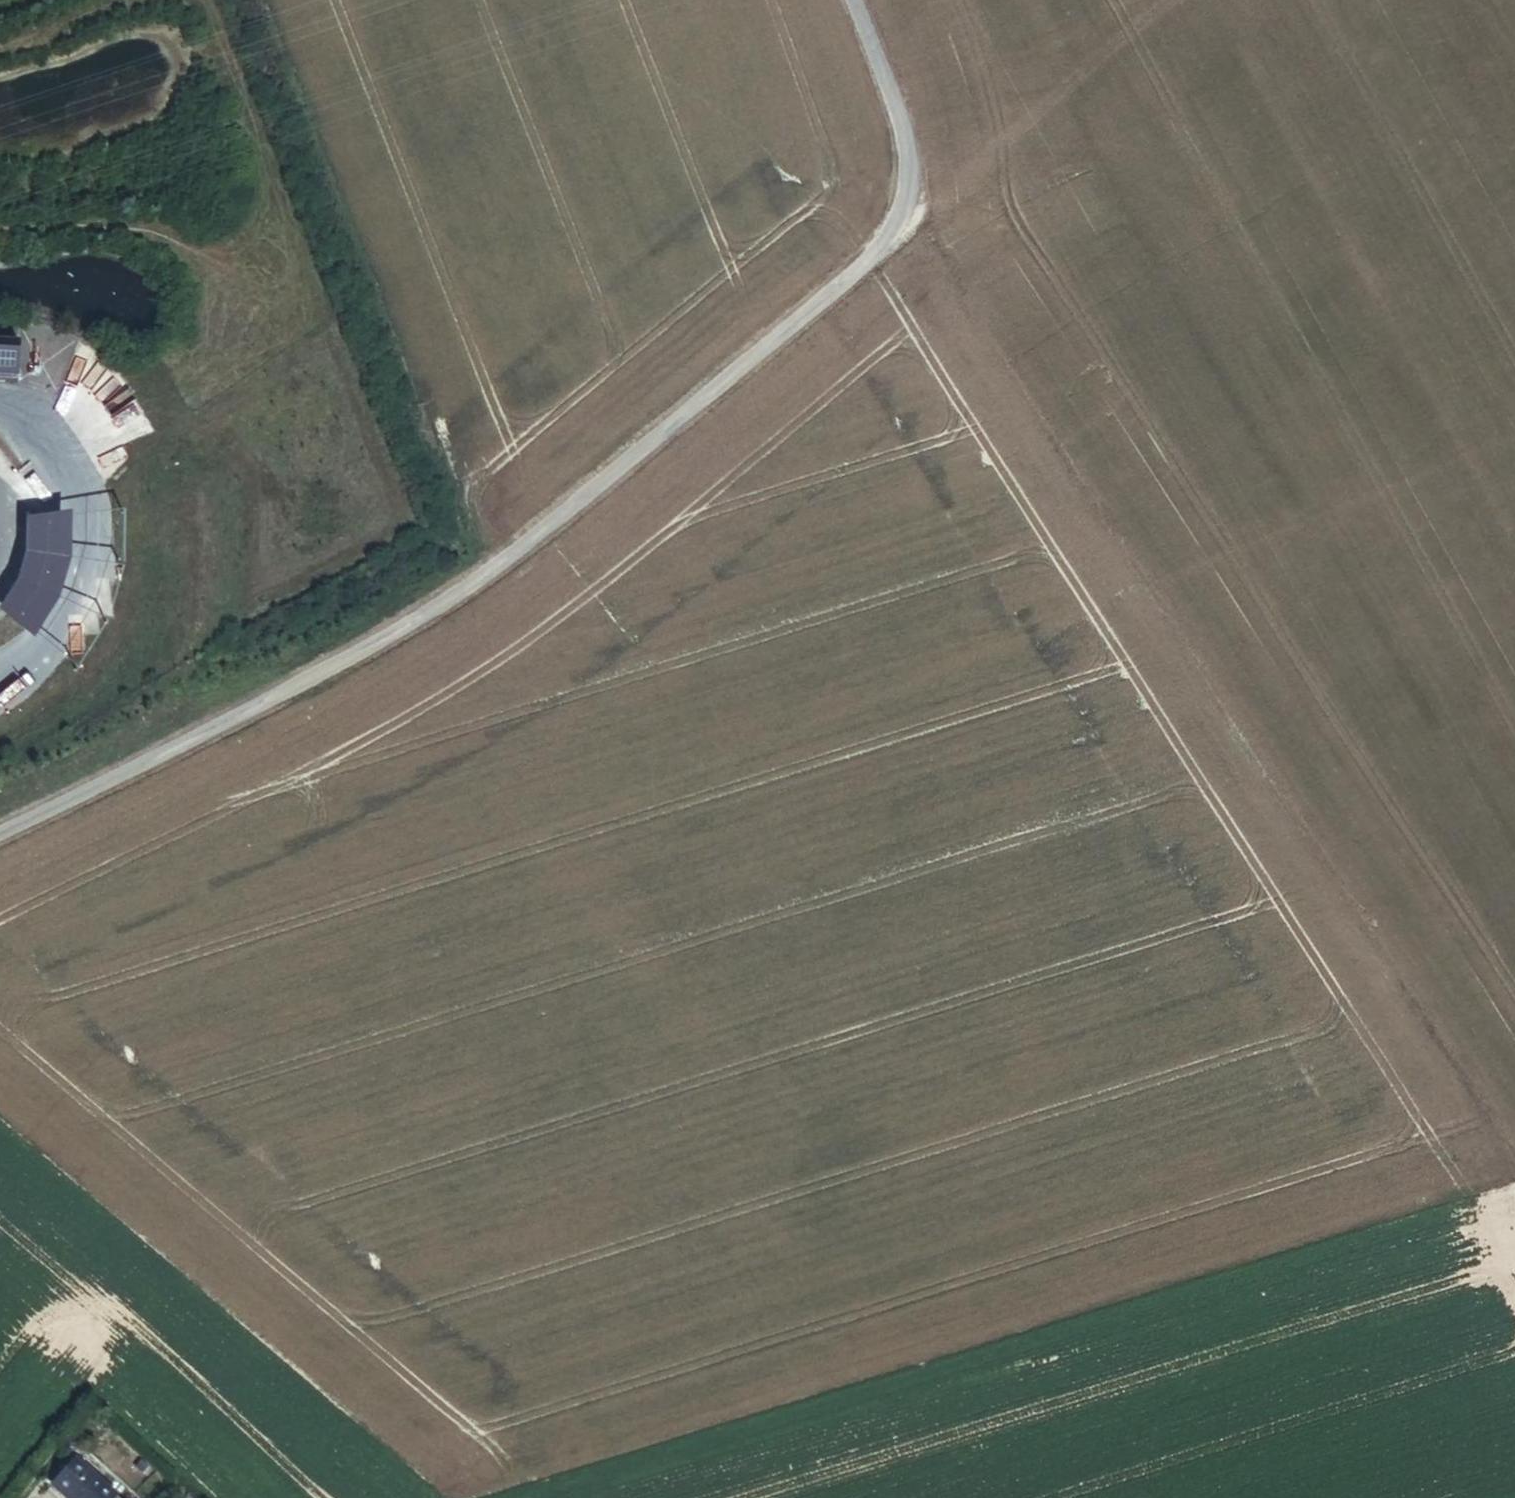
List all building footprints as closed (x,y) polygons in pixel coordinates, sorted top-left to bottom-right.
[(16,336),(0,335),(0,374),(14,375),(16,336)] [(48,1492),(54,1497),(109,1497),(72,1465),(48,1492)]
